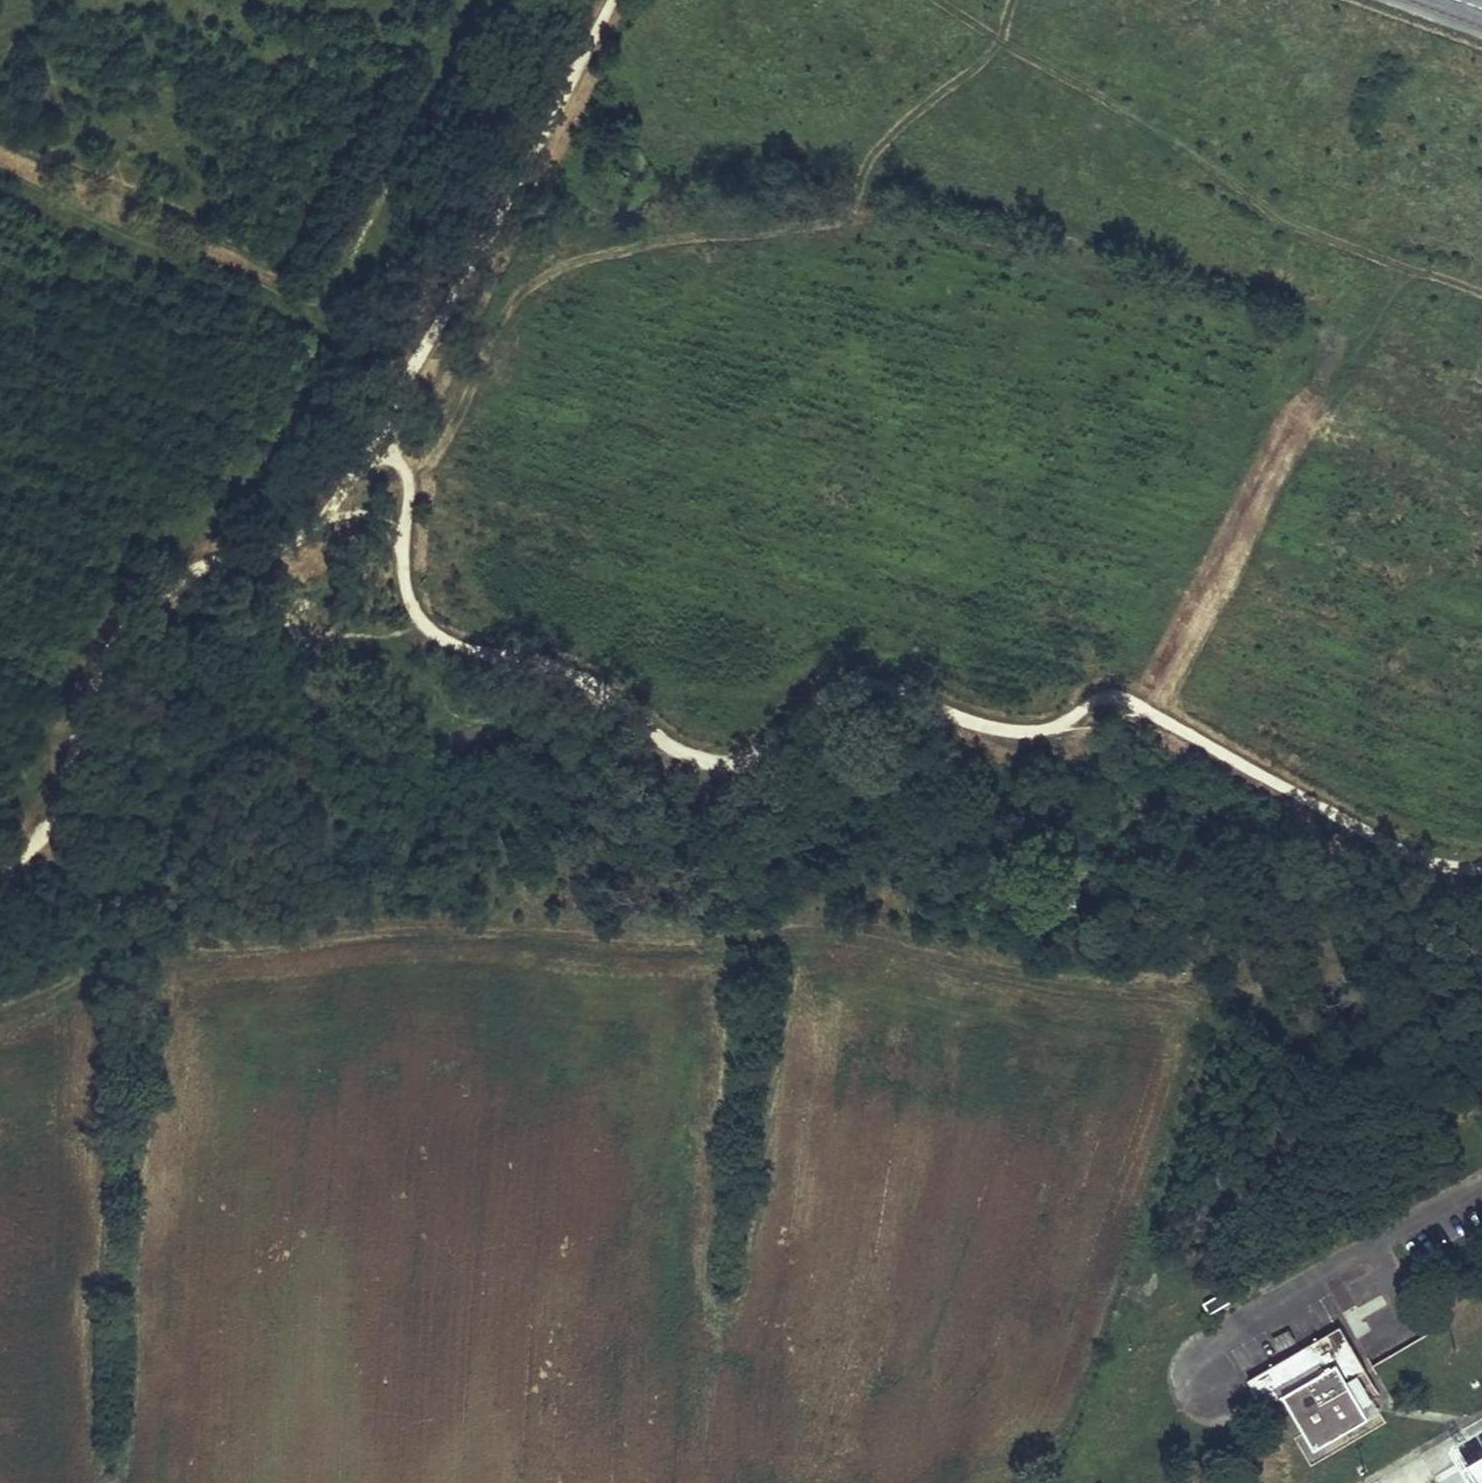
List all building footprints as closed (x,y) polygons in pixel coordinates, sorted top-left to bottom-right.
[(1334,1325),(1244,1374),(1297,1470),(1391,1415),(1334,1325)] [(1436,1438),(1463,1482),(1481,1482),(1481,1413),(1436,1438)]
